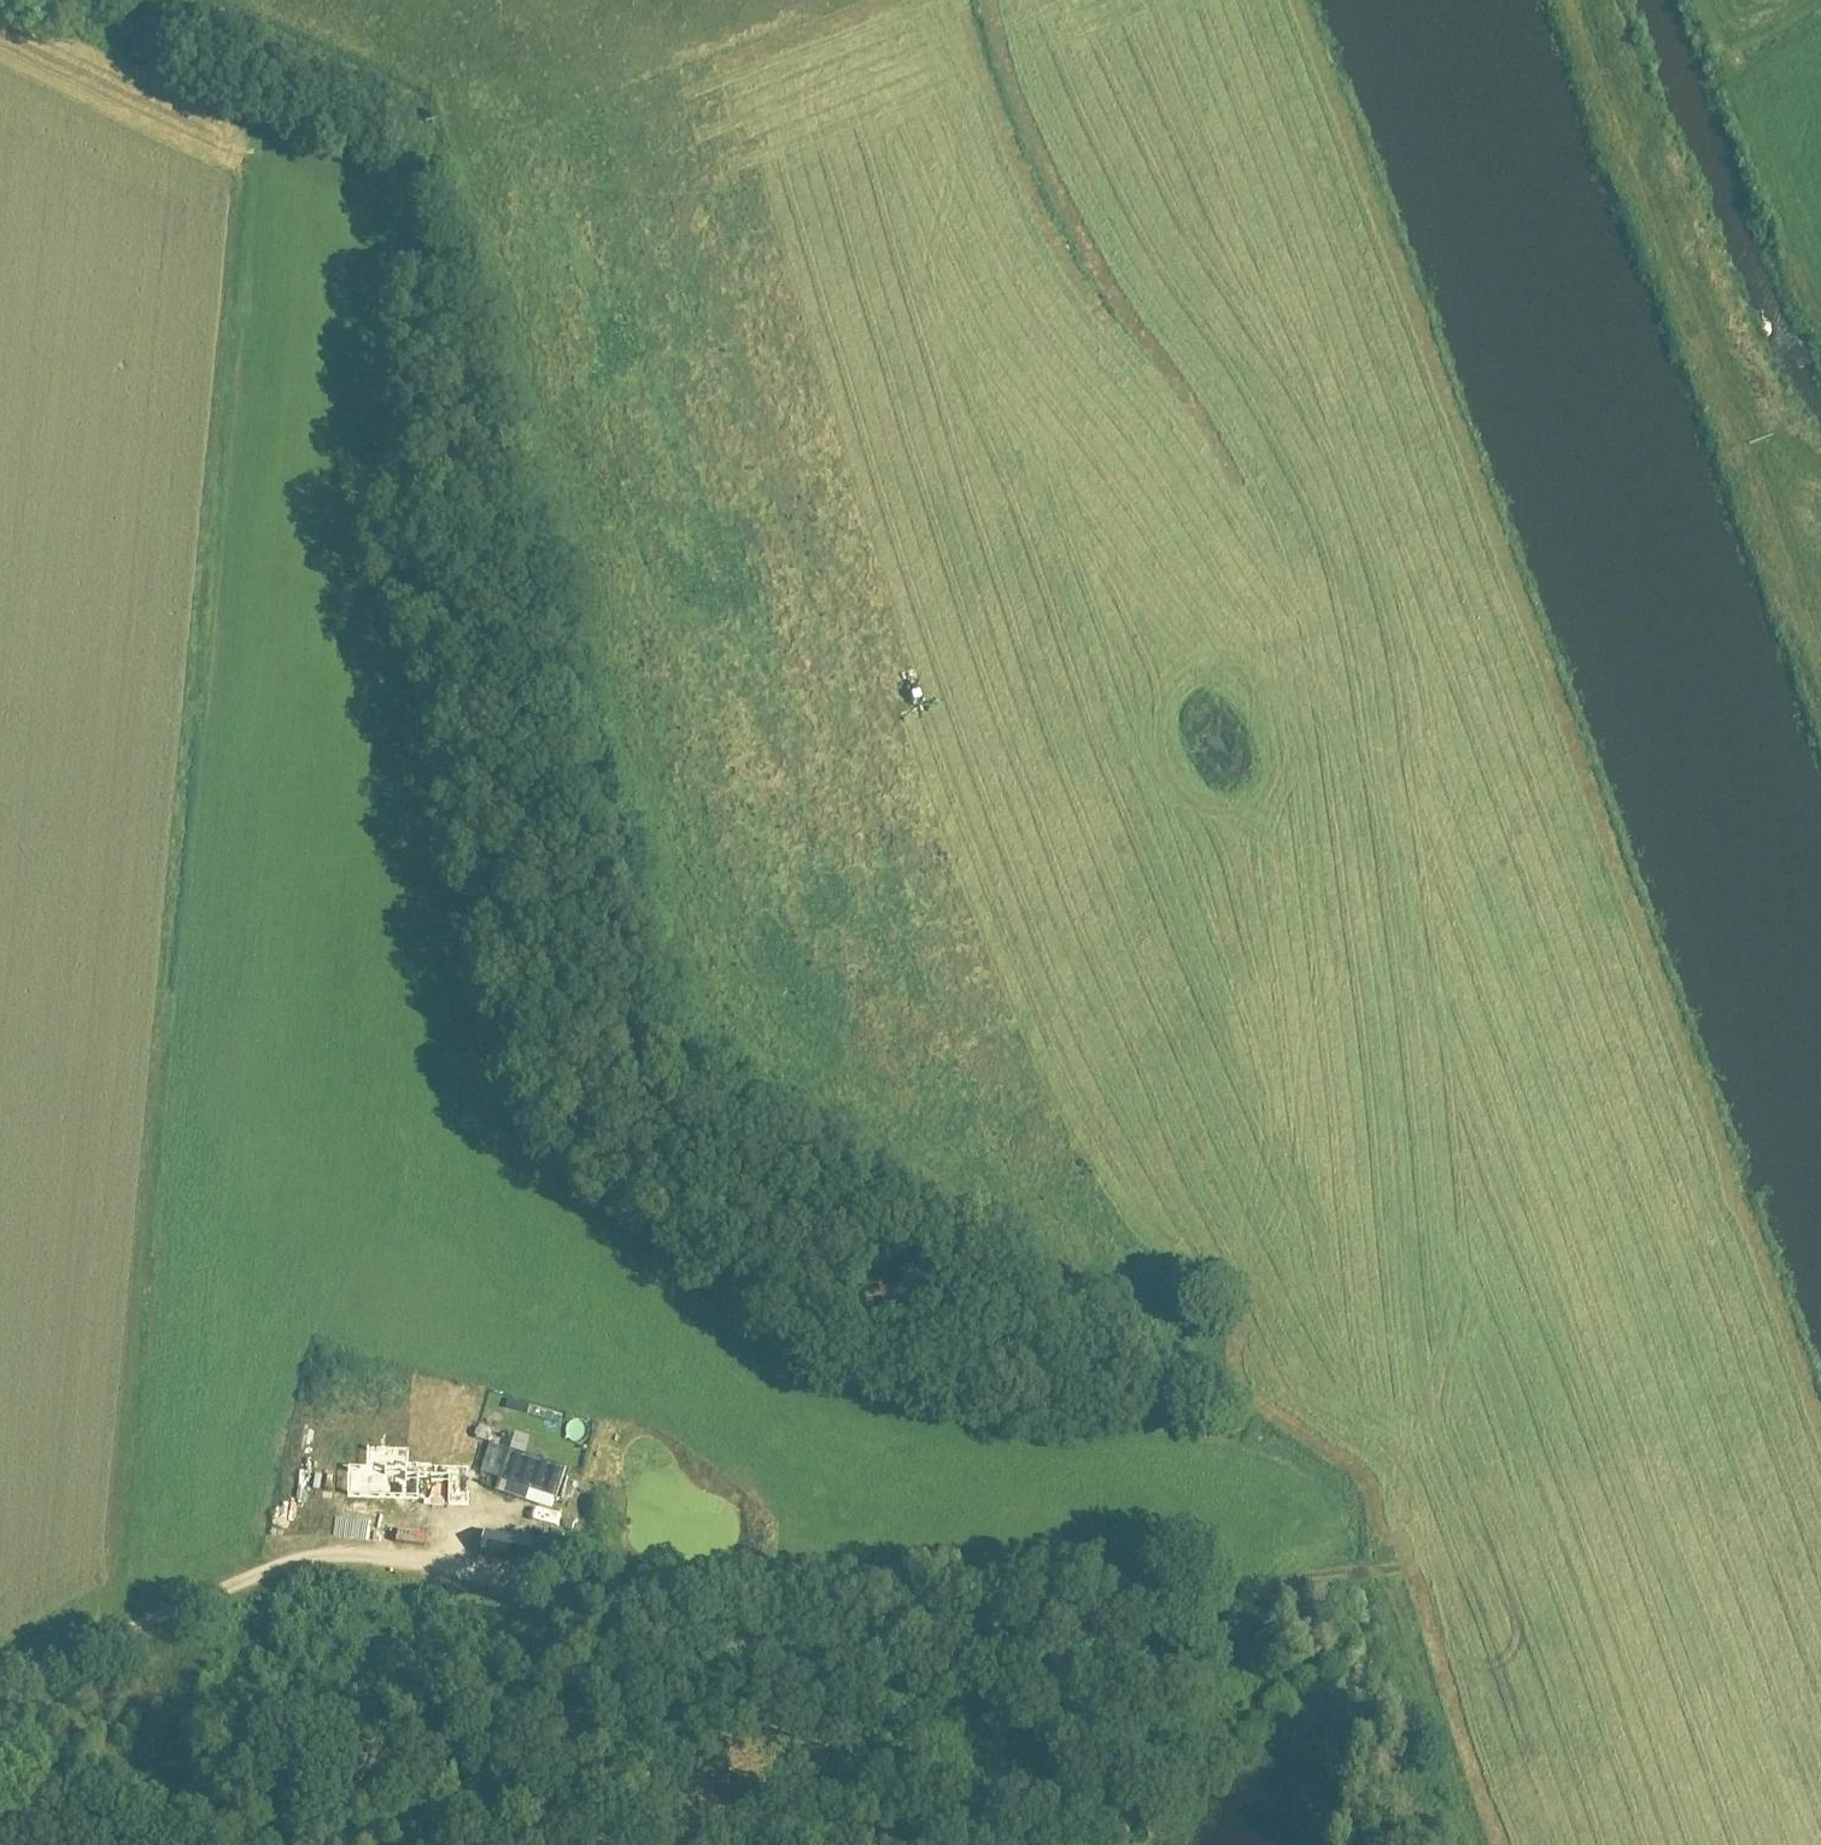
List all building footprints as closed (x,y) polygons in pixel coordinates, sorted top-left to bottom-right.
[(408,1447),(367,1446),(366,1466),(348,1466),(347,1496),(419,1498),(420,1476),(432,1476),(432,1481),(448,1481),(448,1503),(468,1504),(468,1489),(466,1489),(467,1464),(407,1463),(408,1447)] [(486,1532),(482,1554),(530,1562),(533,1540),(486,1532)]
